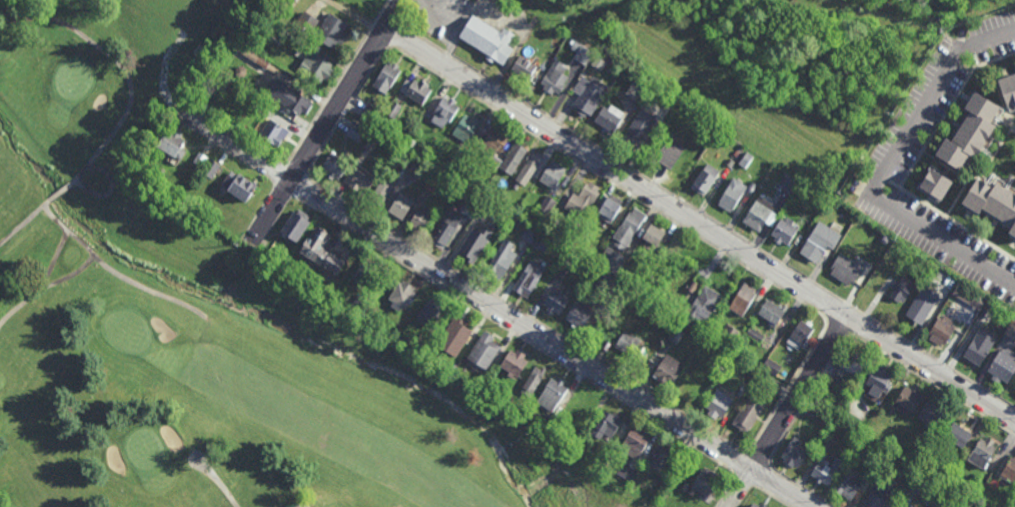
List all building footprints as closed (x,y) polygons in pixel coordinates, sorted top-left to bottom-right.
[(310,35),(295,25),(304,11),(319,20),(310,35)] [(329,15),(347,25),(343,33),(347,35),(342,45),(336,42),(333,50),(314,38),(329,15)] [(459,37),(502,66),(513,49),(507,45),(513,35),(503,28),(500,33),(473,15),(459,37)] [(269,33),(265,31),(269,25),(273,28),(269,33)] [(280,69),(275,76),(236,50),(240,43),(280,69)] [(315,46),(323,50),(318,57),(332,66),(330,70),(333,72),(327,83),(323,80),(321,83),(302,71),(315,46)] [(574,58),(586,66),(594,54),(582,46),(574,58)] [(511,67),(531,82),(538,67),(520,56),(511,67)] [(561,94),(566,87),(561,85),(568,77),(561,74),(566,67),(555,61),(539,85),(547,90),(561,94)] [(372,86),(386,95),(400,72),(397,70),(399,67),(392,63),(390,66),(387,63),(372,86)] [(244,77),(239,77),(235,74),(235,69),(239,66),(244,66),(247,69),(247,74),(244,77)] [(997,78),(1014,72),(1014,105),(1005,109),(997,78)] [(606,93),(581,76),(572,92),(581,97),(575,106),(592,116),(606,93)] [(415,80),(420,83),(422,81),(429,85),(426,88),(431,91),(423,105),(405,95),(415,80)] [(967,107),(977,90),(1002,106),(994,122),(999,125),(979,158),(973,155),(964,169),(939,154),(949,137),(955,140),(973,111),(967,107)] [(292,91),(309,101),(307,104),(312,106),(307,116),(302,113),(299,116),(279,104),(284,96),(287,98),(292,91)] [(443,98),(449,101),(451,98),(457,101),(454,105),(460,108),(450,124),(447,122),(444,128),(432,121),(436,115),(434,114),(443,98)] [(394,119),(386,114),(394,101),(402,106),(394,119)] [(377,126),(360,116),(369,102),(385,111),(377,126)] [(614,134),(626,116),(609,105),(606,111),(603,110),(595,122),(614,134)] [(624,139),(638,150),(656,119),(641,110),(624,139)] [(464,115),(472,119),(474,116),(482,122),(469,144),(453,132),(464,115)] [(269,120),(289,132),(279,148),(260,137),(269,120)] [(359,143),(346,135),(355,121),(368,129),(359,143)] [(493,128),(498,130),(500,127),(507,132),(505,136),(509,139),(500,154),(498,152),(494,158),(479,148),(493,128)] [(167,130),(172,133),(174,129),(183,134),(180,138),(186,141),(181,149),(187,153),(181,162),(156,148),(167,130)] [(372,151),(365,147),(373,135),(380,140),(372,151)] [(663,164),(674,145),(664,138),(661,143),(657,140),(647,157),(658,165),(660,163),(663,164)] [(516,141),(519,143),(518,145),(526,151),(512,176),(499,168),(516,141)] [(465,167),(457,163),(466,148),(473,153),(465,167)] [(201,168),(192,163),(199,152),(208,157),(201,168)] [(331,153),(348,165),(339,180),(320,168),(331,153)] [(533,153),(537,155),(537,153),(542,155),(524,188),(515,181),(533,153)] [(494,173),(486,167),(494,156),(502,161),(494,173)] [(415,175),(405,169),(413,157),(423,163),(415,175)] [(212,180),(208,177),(205,182),(201,179),(204,174),(201,173),(210,159),(221,165),(212,180)] [(552,160),(566,170),(553,190),(539,181),(552,160)] [(693,188),(705,195),(720,172),(707,164),(693,188)] [(921,186),(935,167),(956,181),(944,200),(921,186)] [(358,169),(376,180),(365,195),(349,183),(358,169)] [(237,176),(256,188),(245,204),(226,191),(237,176)] [(434,193),(426,188),(434,176),(441,181),(434,193)] [(1000,181),(1014,191),(1014,226),(986,208),(982,213),(964,202),(981,177),(996,187),(1000,181)] [(732,212),(747,187),(732,179),(718,205),(732,212)] [(382,181),(393,187),(380,208),(369,200),(382,181)] [(565,207),(583,217),(589,207),(592,208),(601,194),(598,192),(600,189),(589,183),(588,186),(585,184),(578,197),(574,194),(565,207)] [(400,193),(414,202),(402,220),(389,211),(400,193)] [(549,215),(539,209),(547,196),(557,202),(549,215)] [(742,221),(759,233),(765,224),(772,228),(779,217),(771,212),(775,207),(758,197),(742,221)] [(470,219),(459,212),(468,198),(479,205),(470,219)] [(597,217),(611,224),(621,207),(607,198),(597,217)] [(241,212),(230,205),(234,199),(244,207),(241,212)] [(204,216),(196,211),(198,207),(207,212),(204,216)] [(422,208),(435,215),(425,231),(410,223),(418,210),(421,211),(422,208)] [(545,219),(536,213),(539,209),(548,215),(545,219)] [(636,209),(646,218),(625,253),(613,244),(616,240),(614,238),(630,212),(632,213),(636,209)] [(448,210),(461,218),(442,250),(429,241),(448,210)] [(214,223),(205,218),(208,212),(217,217),(214,223)] [(293,214),(309,224),(297,243),(280,233),(293,214)] [(773,233),(778,237),(775,241),(779,245),(780,241),(788,246),(798,230),(790,226),(793,222),(785,218),(783,221),(781,219),(773,233)] [(578,231),(573,228),(578,222),(582,225),(578,231)] [(800,253),(816,265),(819,259),(825,263),(842,236),(819,222),(800,253)] [(521,238),(525,232),(521,229),(525,224),(539,233),(531,245),(521,238)] [(651,225),(665,234),(658,247),(643,238),(650,227),(651,225)] [(300,253),(337,276),(345,261),(323,248),(331,236),(318,228),(311,242),(307,239),(300,253)] [(472,233),(485,242),(472,263),(457,254),(472,233)] [(555,249),(550,245),(544,254),(532,245),(540,233),(557,245),(555,249)] [(518,255),(511,251),(514,246),(505,240),(485,272),(500,283),(518,255)] [(615,278),(596,266),(607,248),(626,259),(615,278)] [(565,278),(556,272),(568,253),(577,259),(565,278)] [(830,274),(849,286),(852,280),(855,282),(863,268),(841,254),(831,268),(833,270),(830,274)] [(351,279),(366,289),(378,269),(363,260),(351,279)] [(527,297),(544,270),(529,261),(514,289),(527,297)] [(614,295),(607,291),(606,293),(595,286),(603,272),(621,284),(614,295)] [(639,288),(633,284),(639,274),(645,278),(639,288)] [(904,302),(916,285),(903,276),(890,297),(899,303),(901,300),(904,302)] [(389,299),(394,302),(391,308),(399,312),(403,307),(406,309),(415,294),(411,292),(415,287),(402,280),(400,284),(398,283),(389,299)] [(745,283),(758,292),(743,316),(731,308),(745,283)] [(704,286),(723,297),(705,324),(684,312),(693,296),(696,298),(704,286)] [(907,315),(924,287),(939,296),(921,325),(907,315)] [(982,299),(958,288),(954,296),(978,307),(982,299)] [(544,305),(549,308),(547,312),(551,314),(552,310),(561,315),(571,300),(552,289),(544,305)] [(358,311),(352,307),(360,294),(366,298),(358,311)] [(413,313),(408,311),(416,298),(421,300),(413,313)] [(767,299),(781,310),(784,305),(788,309),(774,329),(768,325),(772,322),(759,314),(767,299)] [(427,301),(442,310),(431,326),(417,318),(427,301)] [(566,320),(583,330),(593,312),(577,301),(566,320)] [(632,323),(622,318),(628,307),(638,312),(632,323)] [(657,318),(650,313),(655,307),(661,311),(657,318)] [(680,317),(672,312),(675,307),(683,313),(680,317)] [(455,316),(466,324),(465,326),(472,331),(456,358),(437,345),(455,316)] [(930,340),(940,346),(942,341),(946,343),(955,329),(950,327),(953,322),(945,316),(942,321),(939,318),(928,336),(931,338),(930,340)] [(1014,340),(1014,320),(1013,319),(1005,334),(1014,340)] [(800,321),(814,330),(799,353),(787,344),(800,321)] [(616,338),(611,333),(619,323),(624,328),(616,338)] [(599,333),(594,330),(598,325),(602,328),(599,333)] [(677,343),(667,337),(674,325),(684,331),(677,343)] [(733,345),(718,336),(724,325),(739,334),(733,345)] [(765,334),(750,327),(746,335),(761,343),(765,334)] [(625,331),(648,344),(639,362),(615,347),(625,331)] [(484,332),(495,338),(492,342),(501,348),(485,373),(466,360),(484,332)] [(409,343),(404,339),(408,333),(414,337),(409,343)] [(426,352),(414,344),(422,333),(433,341),(426,352)] [(964,357),(980,366),(997,340),(987,335),(981,344),(973,340),(964,357)] [(723,364),(711,357),(720,343),(732,351),(723,364)] [(1014,374),(1014,352),(1004,346),(988,372),(993,374),(991,378),(999,384),(1002,379),(1008,383),(1014,374)] [(510,351),(516,354),(518,350),(525,355),(522,360),(527,363),(518,379),(499,366),(510,351)] [(848,355),(865,363),(856,377),(841,365),(848,355)] [(666,356),(679,363),(675,368),(681,372),(672,387),(652,376),(666,356)] [(776,375),(761,366),(768,356),(782,365),(776,375)] [(877,364),(892,373),(877,400),(868,394),(872,388),(866,383),(877,364)] [(535,367),(541,371),(543,367),(547,370),(529,401),(520,393),(535,367)] [(690,371),(698,375),(700,372),(708,377),(695,402),(679,392),(689,377),(686,376),(690,371)] [(781,381),(774,392),(754,380),(757,374),(764,378),(767,372),(781,381)] [(552,379),(556,381),(559,378),(565,382),(562,386),(568,389),(553,413),(537,404),(552,379)] [(842,390),(836,386),(840,381),(846,386),(842,390)] [(905,387),(922,398),(914,413),(907,410),(905,414),(893,406),(905,387)] [(717,389),(734,401),(723,418),(706,408),(717,389)] [(509,404),(504,401),(508,394),(513,397),(509,404)] [(750,395),(766,405),(747,433),(733,423),(750,395)] [(851,414),(842,408),(850,395),(859,401),(851,414)] [(927,401),(932,404),(935,400),(941,404),(938,407),(946,413),(933,431),(925,426),(927,423),(917,417),(927,401)] [(822,413),(817,409),(821,404),(826,408),(822,413)] [(522,416),(516,412),(519,407),(525,411),(522,416)] [(603,411),(612,417),(614,414),(624,420),(611,439),(603,435),(599,441),(590,435),(603,411)] [(557,419),(550,430),(540,424),(547,413),(557,419)] [(954,423),(972,434),(963,449),(944,438),(954,423)] [(632,429),(636,431),(640,427),(648,432),(645,436),(650,439),(637,461),(620,450),(632,429)] [(895,442),(889,437),(893,432),(899,437),(895,442)] [(827,450),(819,444),(827,434),(834,439),(827,450)] [(798,467),(808,452),(799,449),(803,442),(794,438),(780,458),(785,460),(784,464),(791,469),(794,464),(798,467)] [(984,469),(997,448),(991,445),(993,442),(987,438),(984,442),(980,439),(968,461),(984,469)] [(655,445),(670,455),(660,471),(646,462),(655,445)] [(877,453),(872,450),(876,445),(881,448),(877,453)] [(873,474),(866,469),(878,452),(885,456),(873,474)] [(1014,485),(1014,456),(1013,455),(1000,476),(1014,485)] [(827,487),(843,462),(835,456),(828,468),(820,463),(812,477),(827,487)] [(631,482),(616,473),(622,462),(637,471),(631,482)] [(707,468),(717,474),(713,479),(718,482),(708,498),(692,488),(701,472),(703,473),(707,468)] [(853,501),(863,483),(854,477),(856,474),(849,469),(846,474),(843,473),(834,488),(853,501)] [(922,481),(916,477),(921,470),(927,474),(922,481)] [(897,483),(883,474),(861,506),(880,506),(897,483)]
